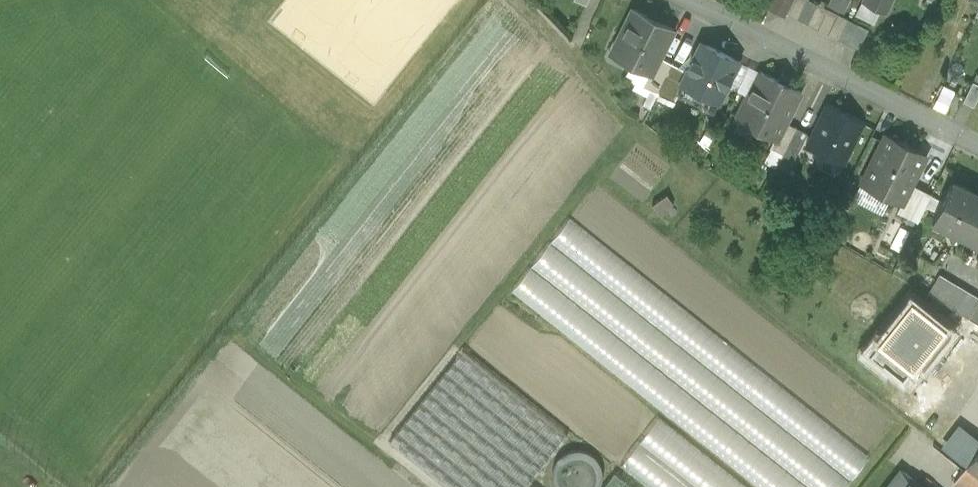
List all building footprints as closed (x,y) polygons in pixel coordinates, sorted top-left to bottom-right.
[(787,14),(797,19),(806,0),(793,0),(787,14)] [(808,0),(806,0),(797,19),(807,24),(817,4),(808,0)] [(825,3),(842,11),(847,0),(826,0),(825,3)] [(862,0),(886,12),(891,0),(862,0)] [(817,4),(807,24),(817,29),(827,9),(817,4)] [(837,14),(827,9),(817,29),(828,34),(837,14)] [(672,29),(634,10),(611,56),(649,75),(658,58),(672,29)] [(837,14),(828,34),(838,39),(848,19),(837,14)] [(858,25),(848,19),(838,39),(848,44),(858,25)] [(868,30),(858,25),(848,44),(858,49),(868,30)] [(738,61),(701,43),(686,72),(680,84),(682,85),(715,101),(709,114),(712,115),(738,61)] [(658,58),(649,75),(642,88),(650,91),(657,94),(671,65),(658,58)] [(671,65),(657,94),(673,102),(682,85),(680,84),(686,72),(671,65)] [(761,73),(737,121),(774,139),(776,140),(785,122),(800,92),(799,91),(798,92),(762,74),(762,73),(761,73)] [(972,81),(963,101),(974,106),(977,97),(977,84),(972,81)] [(941,84),(932,105),(942,109),(952,89),(941,84)] [(657,94),(650,91),(643,104),(650,107),(657,94)] [(863,123),(827,105),(807,146),(843,164),(863,123)] [(796,128),(785,122),(776,140),(774,139),(770,148),(783,154),(796,128)] [(796,128),(783,154),(793,159),(807,133),(796,128)] [(925,156),(884,136),(859,185),(900,205),(901,205),(910,186),(925,156)] [(951,181),(932,221),(963,236),(965,233),(977,239),(977,194),(951,181)] [(658,185),(644,195),(651,204),(665,195),(658,185)] [(930,196),(910,186),(901,205),(900,205),(896,213),(917,223),(930,196)] [(569,218),(511,291),(758,486),(845,486),(868,456),(569,218)] [(939,275),(928,295),(968,318),(977,302),(977,297),(939,275)] [(909,363),(818,291),(790,327),(881,399),(909,363)] [(968,318),(977,324),(977,302),(968,318)] [(463,350),(390,441),(447,486),(530,486),(527,484),(567,434),(463,350)] [(658,417),(620,465),(648,486),(746,486),(658,417)] [(966,466),(977,476),(977,450),(966,466)] [(966,466),(953,482),(960,486),(977,486),(977,476),(966,466)] [(900,470),(886,486),(918,486),(919,485),(900,470)] [(615,473),(603,486),(632,486),(615,473)]
